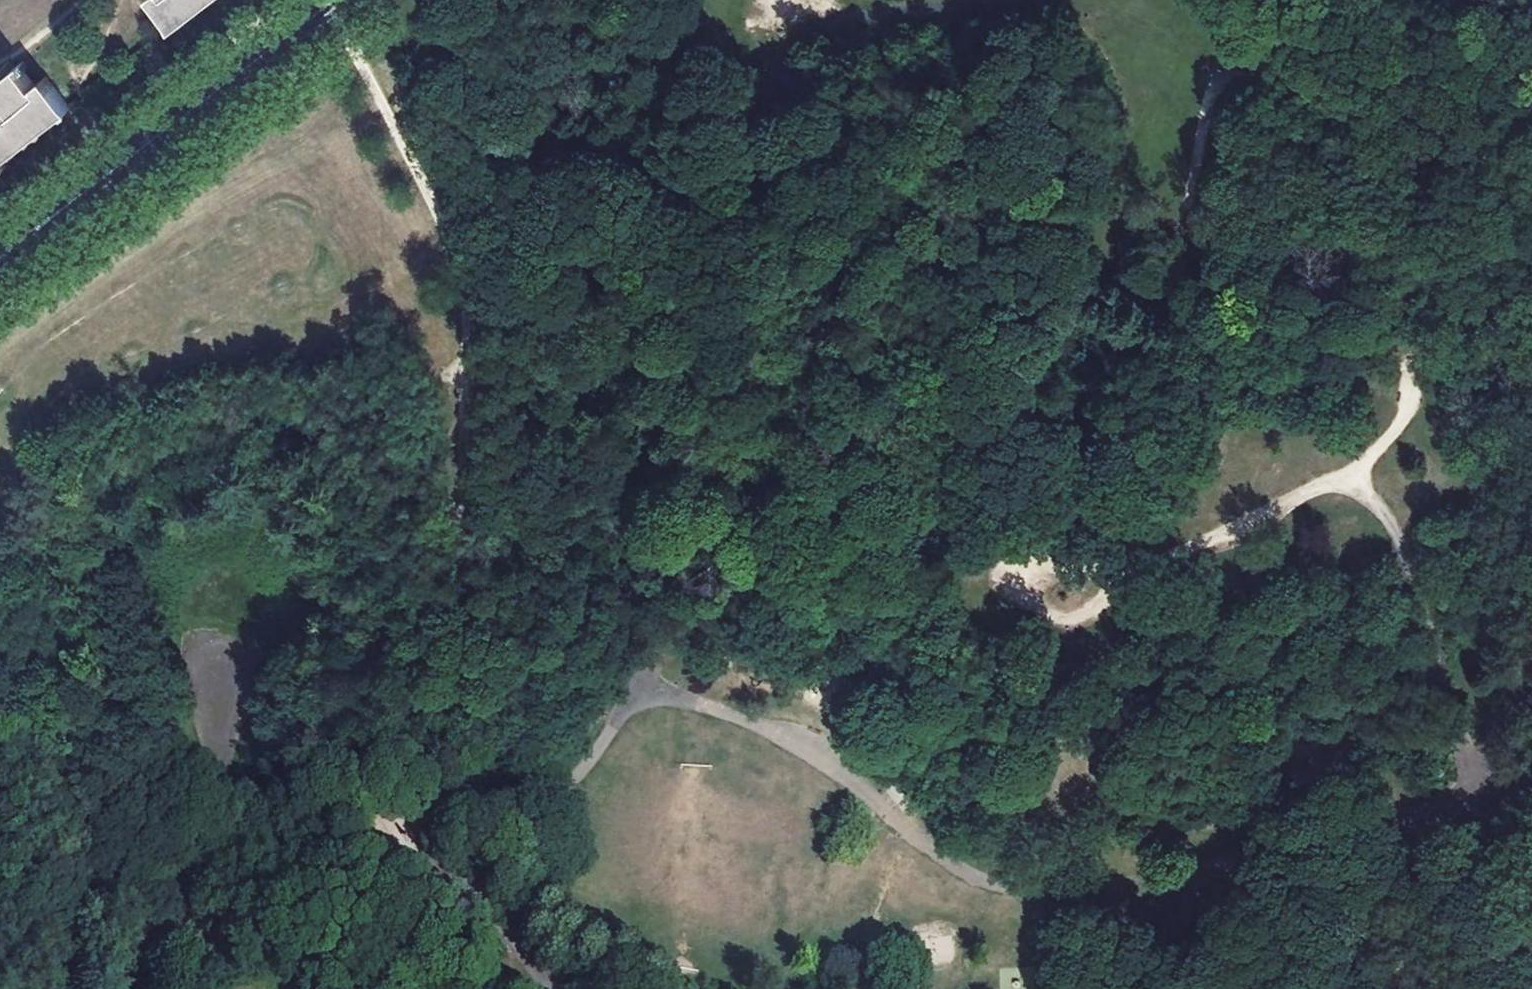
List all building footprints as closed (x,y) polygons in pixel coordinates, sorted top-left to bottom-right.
[(175,28),(214,0),(154,0),(175,28)] [(19,65),(26,73),(30,69),(24,61),(19,65)] [(8,168),(3,161),(72,109),(47,77),(35,85),(26,73),(19,65),(13,69),(7,63),(0,70),(0,174),(8,168)]
